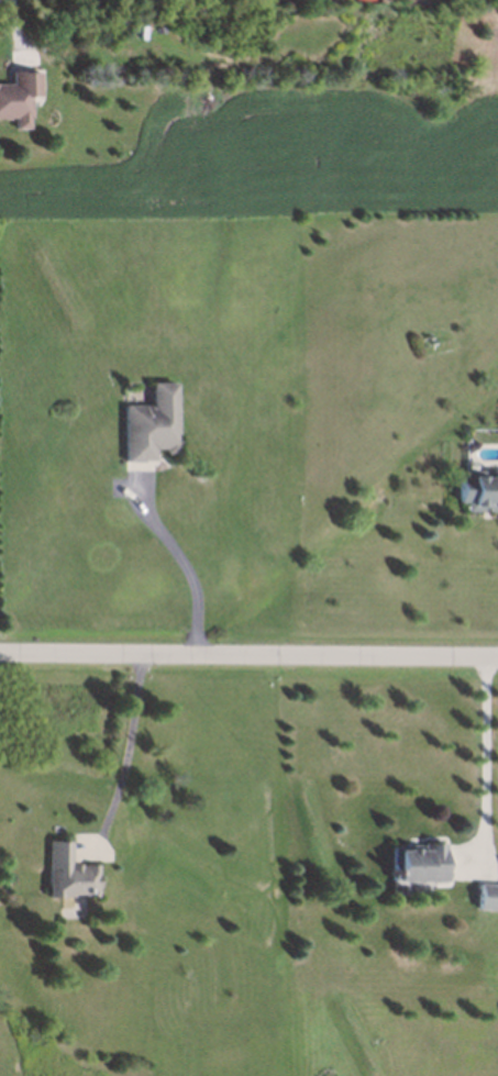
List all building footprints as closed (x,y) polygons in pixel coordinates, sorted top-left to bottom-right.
[(8,118),(0,118),(0,84),(7,85),(7,73),(33,73),(33,96),(22,97),(22,118),(20,118),(20,127),(8,127),(8,118)] [(122,402),(150,402),(150,380),(171,380),(173,450),(164,450),(164,444),(150,444),(151,456),(137,456),(137,457),(121,458),(122,402)] [(471,474),(497,475),(497,500),(496,502),(489,502),(487,499),(482,499),(478,502),(473,502),(469,498),(458,498),(458,476),(471,476),(471,474)] [(45,840),(57,840),(57,841),(66,841),(67,865),(82,866),(85,864),(90,864),(92,865),(93,876),(96,876),(96,886),(93,886),(93,895),(82,895),(82,892),(70,892),(69,895),(58,895),(57,897),(47,896),(47,866),(45,866),(45,840)] [(391,847),(402,847),(402,846),(417,846),(417,847),(423,848),(423,844),(442,845),(442,869),(444,869),(443,880),(414,879),(412,881),(408,881),(407,879),(390,879),(390,875),(388,875),(389,869),(390,869),(391,847)] [(476,883),(497,884),(497,909),(475,908),(476,883)]
